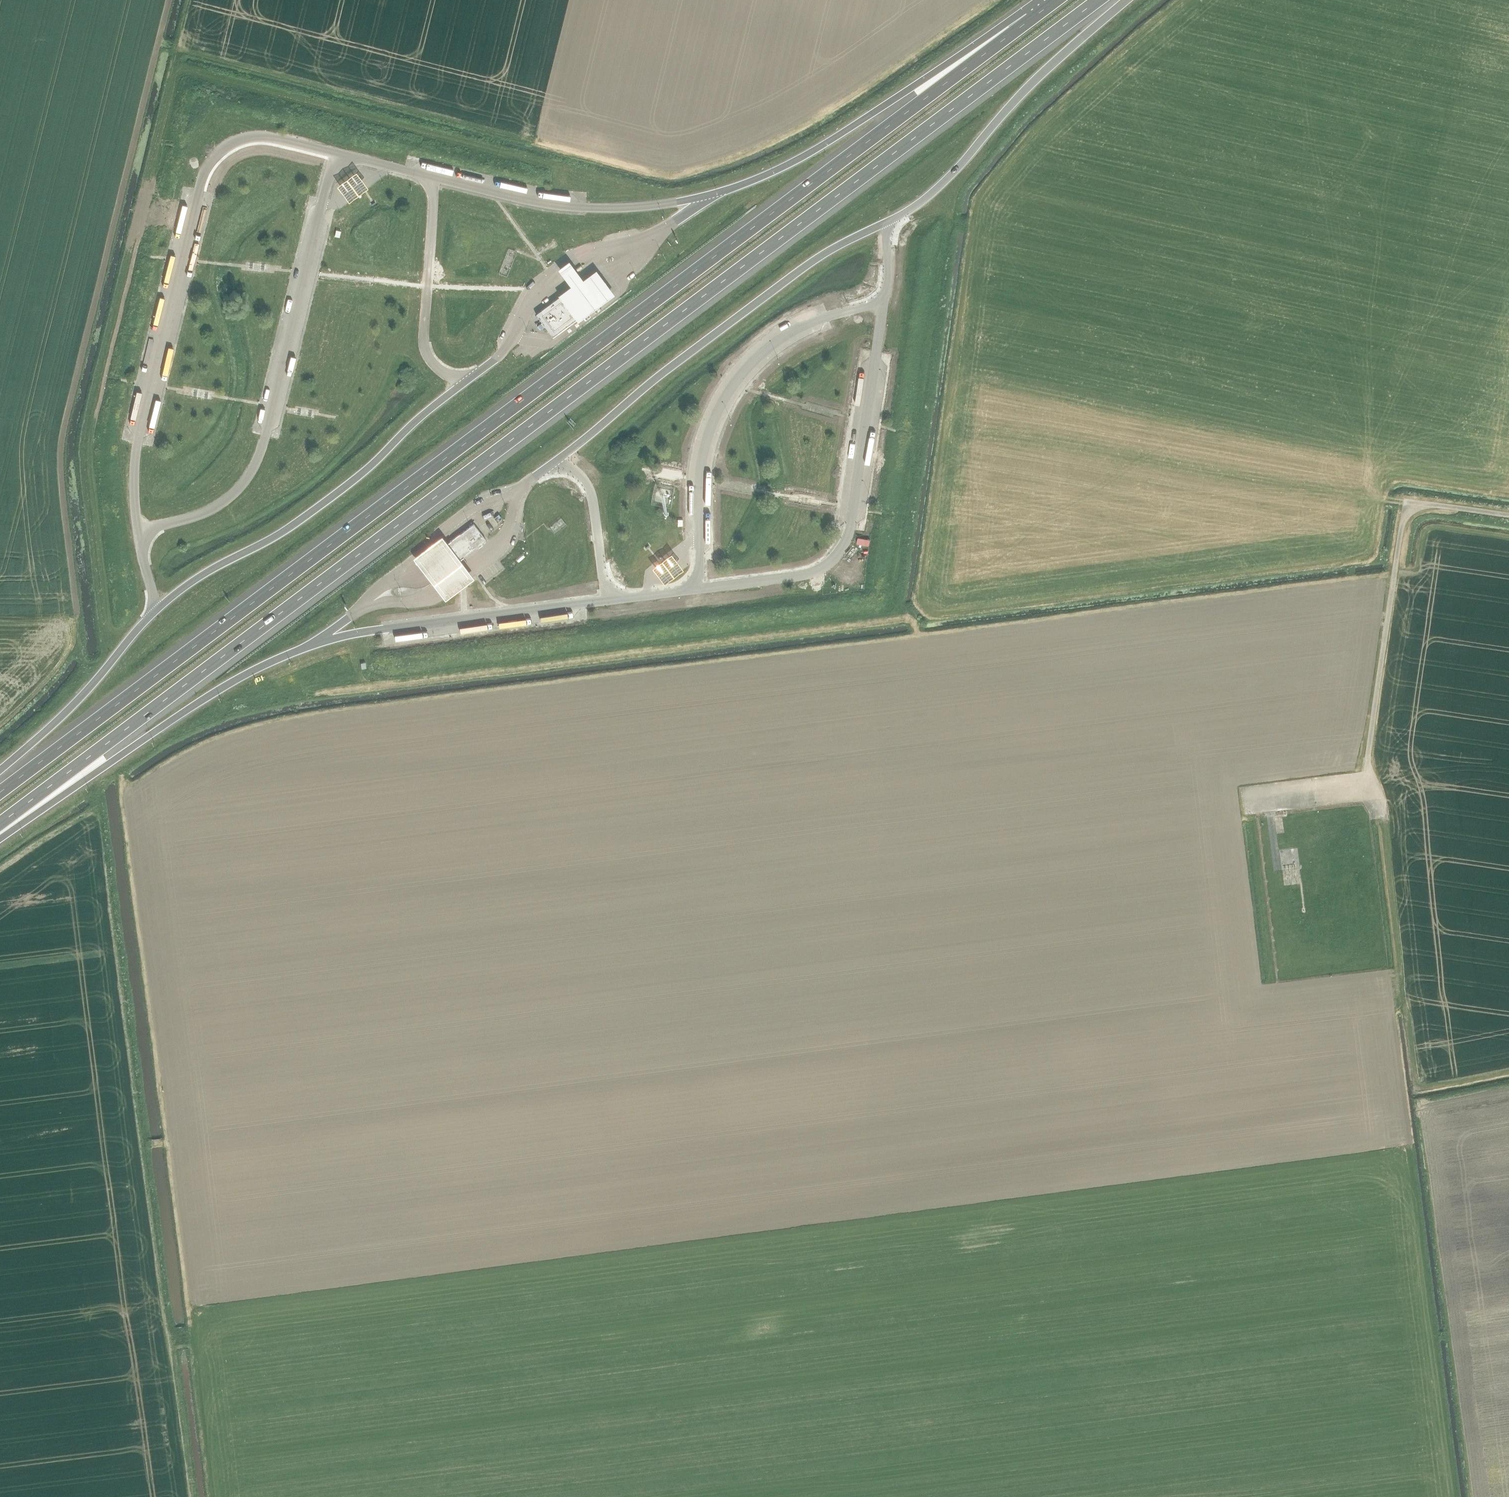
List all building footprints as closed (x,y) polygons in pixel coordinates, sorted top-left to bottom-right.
[(356,171),(337,185),(344,194),(349,201),(368,187),(363,180),(356,171)] [(316,288),(319,261),(312,260),(308,287),(316,288)] [(560,294),(561,295),(578,319),(579,320),(614,294),(596,270),(583,280),(576,270),(569,261),(558,269),(565,278),(571,285),(560,294)] [(553,337),(578,319),(561,295),(536,314),(553,337)] [(291,379),(297,354),(291,353),(285,378),(291,379)] [(281,422),(288,391),(281,390),(274,421),(281,422)] [(858,437),(862,415),(855,414),(851,436),(858,437)] [(464,532),(446,545),(458,562),(486,540),(474,524),(464,532)] [(442,533),(413,556),(446,598),(475,576),(442,533)] [(670,549),(651,564),(659,575),(663,580),(683,565),(679,560),(670,549)] [(269,581),(247,598),(252,604),(274,586),(269,581)] [(400,639),(426,634),(425,629),(399,633),(400,639)]
